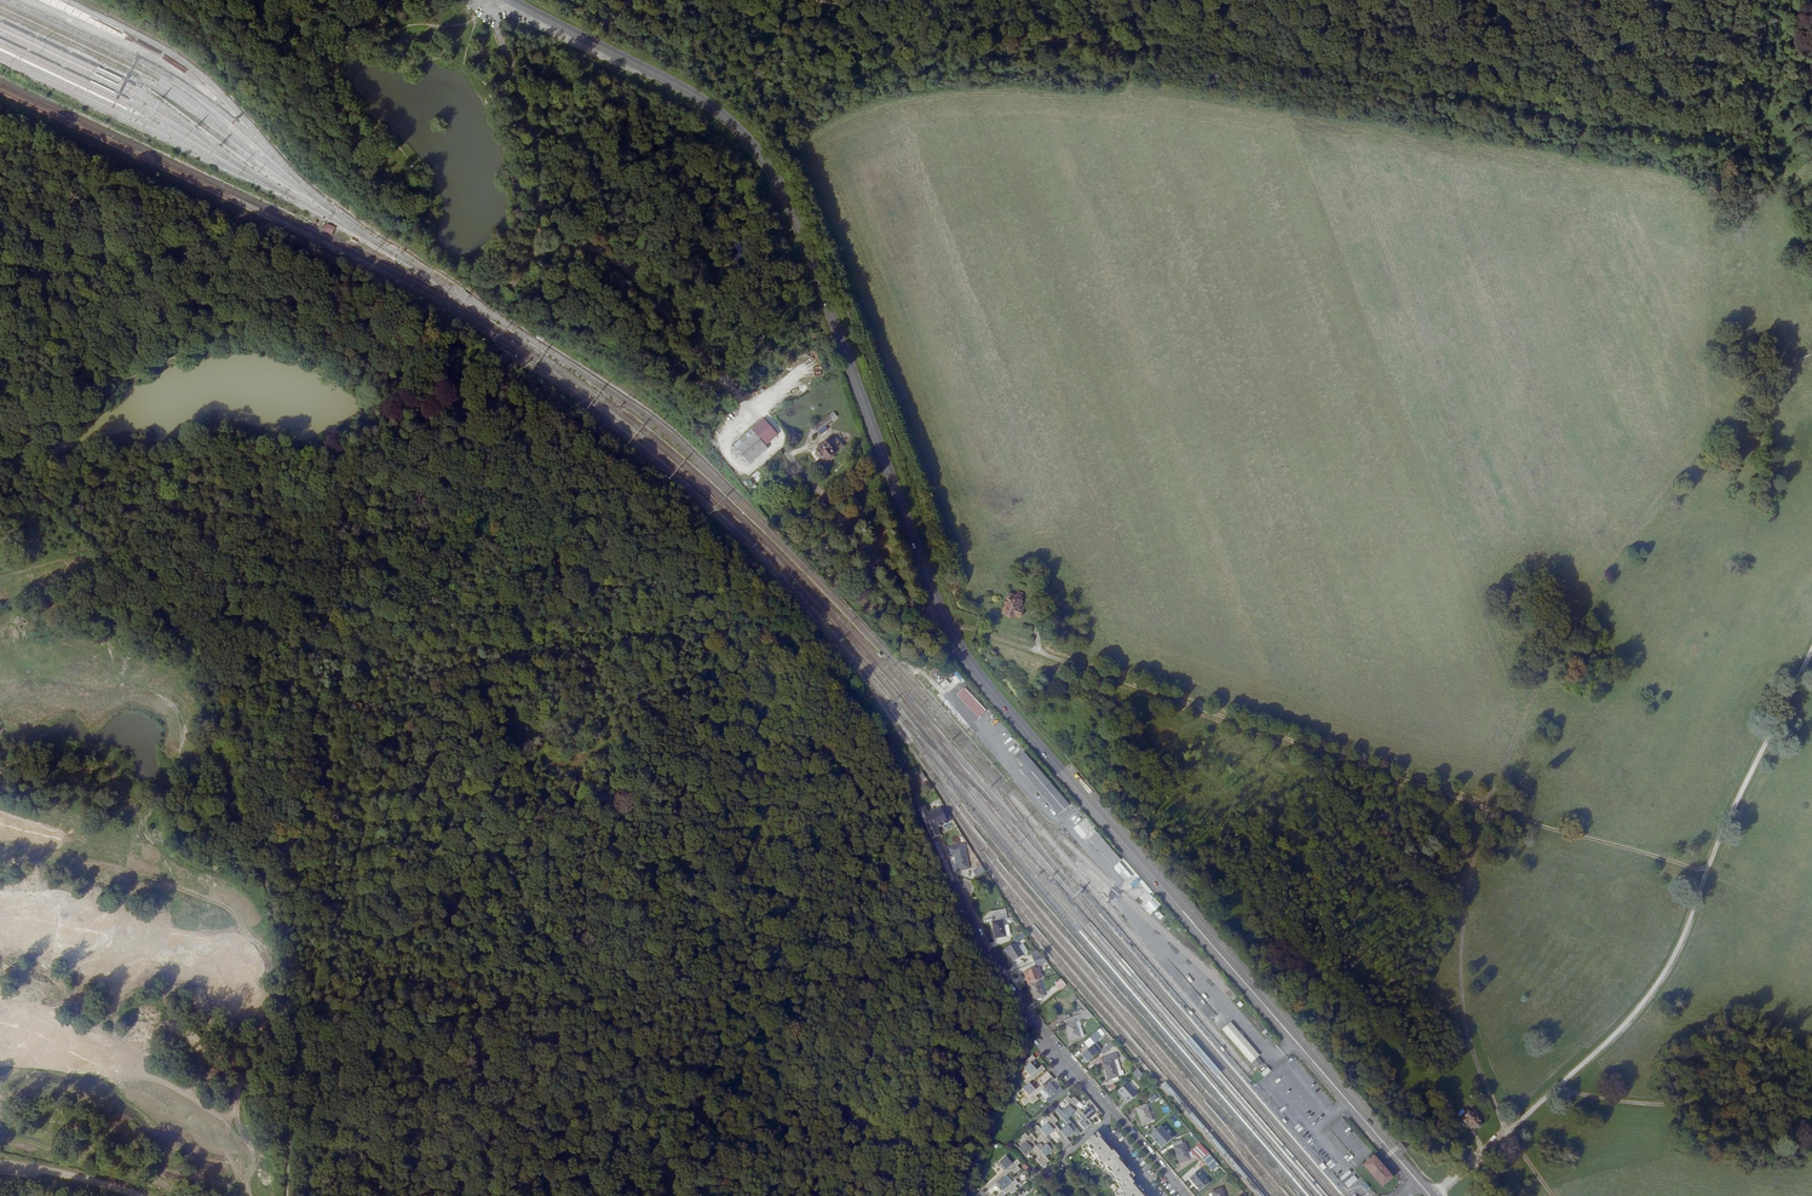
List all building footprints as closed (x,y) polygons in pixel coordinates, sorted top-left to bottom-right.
[(326,223),(322,230),(332,235),(336,227),(326,223)] [(829,352),(827,345),(820,347),(823,354),(829,352)] [(835,419),(832,414),(814,424),(817,429),(835,419)] [(764,421),(754,430),(766,444),(777,436),(764,421)] [(734,445),(737,448),(756,433),(753,429),(734,445)] [(747,461),(766,445),(756,433),(737,448),(747,461)] [(828,444),(826,442),(815,452),(819,458),(821,456),(825,462),(826,460),(827,461),(832,458),(830,456),(840,448),(833,440),(828,444)] [(757,482),(763,478),(759,471),(752,474),(757,482)] [(1015,586),(1014,590),(1004,589),(1000,611),(1006,612),(1007,615),(1013,617),(1014,611),(1021,612),(1023,598),(1018,597),(1022,586),(1015,586)] [(956,687),(950,679),(942,686),(949,694),(956,687)] [(986,713),(966,689),(961,694),(981,717),(986,713)] [(962,717),(959,720),(966,730),(969,727),(962,717)] [(1069,806),(1024,753),(1017,759),(1023,766),(1019,769),(1058,815),(1069,806)] [(916,783),(911,785),(914,793),(919,791),(916,783)] [(921,808),(916,810),(930,842),(938,839),(933,829),(944,824),(938,809),(924,815),(921,808)] [(959,873),(969,869),(963,853),(960,847),(945,853),(948,860),(954,857),(959,873)] [(1119,862),(1114,867),(1131,886),(1137,881),(1119,862)] [(983,873),(979,867),(972,872),(976,878),(983,873)] [(1154,898),(1146,906),(1153,914),(1161,906),(1154,898)] [(987,912),(993,940),(1004,937),(1001,927),(1000,921),(1004,920),(1002,909),(987,912)] [(1160,920),(1164,917),(1158,910),(1154,914),(1160,920)] [(1012,942),(1010,938),(998,945),(1001,950),(1002,949),(1006,957),(1017,951),(1016,950),(1012,942)] [(1017,940),(1012,942),(1016,950),(1021,948),(1017,940)] [(1043,961),(1037,953),(1028,956),(1030,964),(1043,961)] [(1029,1002),(1041,998),(1038,993),(1035,982),(1038,981),(1032,966),(1018,971),(1029,1002)] [(1058,980),(1052,985),(1057,991),(1063,986),(1058,980)] [(1071,1024),(1089,1017),(1083,1010),(1078,1014),(1060,1021),(1061,1025),(1060,1025),(1066,1043),(1076,1039),(1071,1024)] [(1258,1057),(1231,1024),(1223,1030),(1251,1063),(1258,1057)] [(1087,1041),(1092,1047),(1104,1035),(1099,1030),(1087,1041)] [(1219,1077),(1221,1075),(1191,1040),(1188,1042),(1219,1077)] [(1079,1058),(1085,1065),(1097,1054),(1091,1047),(1079,1058)] [(1117,1060),(1114,1053),(1097,1059),(1105,1082),(1122,1076),(1120,1071),(1115,1073),(1111,1062),(1117,1060)] [(1030,1054),(1025,1059),(1023,1060),(1027,1064),(1023,1068),(1029,1075),(1022,1080),(1026,1084),(1022,1087),(1028,1093),(1022,1098),(1026,1103),(1029,1100),(1032,1104),(1039,1099),(1035,1095),(1042,1089),(1048,1097),(1044,1100),(1048,1105),(1063,1093),(1058,1087),(1055,1090),(1049,1083),(1052,1080),(1046,1073),(1038,1079),(1041,1082),(1035,1087),(1029,1081),(1043,1069),(1039,1065),(1036,1067),(1031,1061),(1034,1058),(1030,1054)] [(1264,1077),(1271,1072),(1269,1068),(1261,1073),(1264,1077)] [(1140,1076),(1136,1072),(1132,1075),(1136,1080),(1140,1076)] [(1124,1086),(1115,1095),(1119,1099),(1121,1103),(1120,1103),(1124,1107),(1134,1098),(1124,1086)] [(1156,1094),(1149,1098),(1151,1103),(1159,1099),(1156,1094)] [(1097,1118),(1102,1114),(1089,1098),(1084,1102),(1088,1107),(1081,1112),(1076,1107),(1080,1103),(1074,1097),(1071,1100),(1068,1097),(1064,1101),(1068,1106),(1062,1112),(1060,1109),(1056,1113),(1066,1125),(1060,1131),(1055,1125),(1058,1123),(1052,1116),(1049,1119),(1047,1117),(1043,1120),(1048,1125),(1042,1130),(1038,1126),(1034,1129),(1046,1144),(1039,1150),(1034,1144),(1038,1141),(1032,1135),(1029,1137),(1027,1134),(1022,1138),(1026,1144),(1020,1149),(1026,1156),(1032,1151),(1038,1158),(1035,1160),(1041,1167),(1049,1161),(1046,1158),(1053,1152),(1056,1155),(1059,1151),(1048,1138),(1054,1132),(1060,1139),(1057,1142),(1063,1148),(1070,1142),(1067,1139),(1074,1133),(1076,1136),(1080,1133),(1069,1119),(1075,1114),(1080,1121),(1078,1122),(1084,1129),(1090,1124),(1088,1121),(1095,1115),(1097,1118)] [(1149,1120),(1146,1108),(1135,1111),(1140,1127),(1152,1124),(1151,1120),(1149,1120)] [(1472,1137),(1477,1132),(1480,1138),(1485,1132),(1481,1127),(1485,1125),(1478,1116),(1473,1120),(1470,1117),(1465,1124),(1468,1126),(1465,1128),(1472,1137)] [(1173,1141),(1162,1129),(1152,1138),(1156,1142),(1159,1146),(1160,1146),(1163,1150),(1173,1141)] [(1143,1194),(1142,1195),(1135,1187),(1137,1186),(1131,1180),(1134,1177),(1129,1171),(1128,1172),(1122,1165),(1123,1164),(1109,1148),(1108,1148),(1103,1142),(1103,1141),(1097,1134),(1081,1147),(1118,1191),(1115,1194),(1116,1195),(1145,1195),(1143,1194)] [(1183,1140),(1174,1142),(1181,1163),(1192,1159),(1186,1143),(1184,1144),(1183,1140)] [(1202,1145),(1195,1151),(1198,1155),(1200,1153),(1204,1157),(1204,1158),(1209,1154),(1202,1145)] [(1019,1163),(1011,1153),(998,1164),(1003,1170),(986,1184),(989,1189),(996,1183),(1001,1190),(995,1195),(992,1192),(986,1195),(1002,1195),(1008,1191),(1011,1194),(1016,1190),(1013,1186),(1018,1182),(1014,1178),(1009,1183),(1003,1176),(1010,1171),(1013,1174),(1018,1170),(1015,1166),(1019,1163)] [(1204,1158),(1216,1172),(1221,1168),(1209,1154),(1204,1158)] [(1375,1159),(1364,1168),(1383,1189),(1393,1180),(1375,1159)] [(1201,1189),(1210,1181),(1199,1169),(1190,1177),(1195,1182),(1195,1181),(1197,1184),(1201,1189)] [(1359,1181),(1354,1176),(1345,1183),(1350,1189),(1359,1181)]
